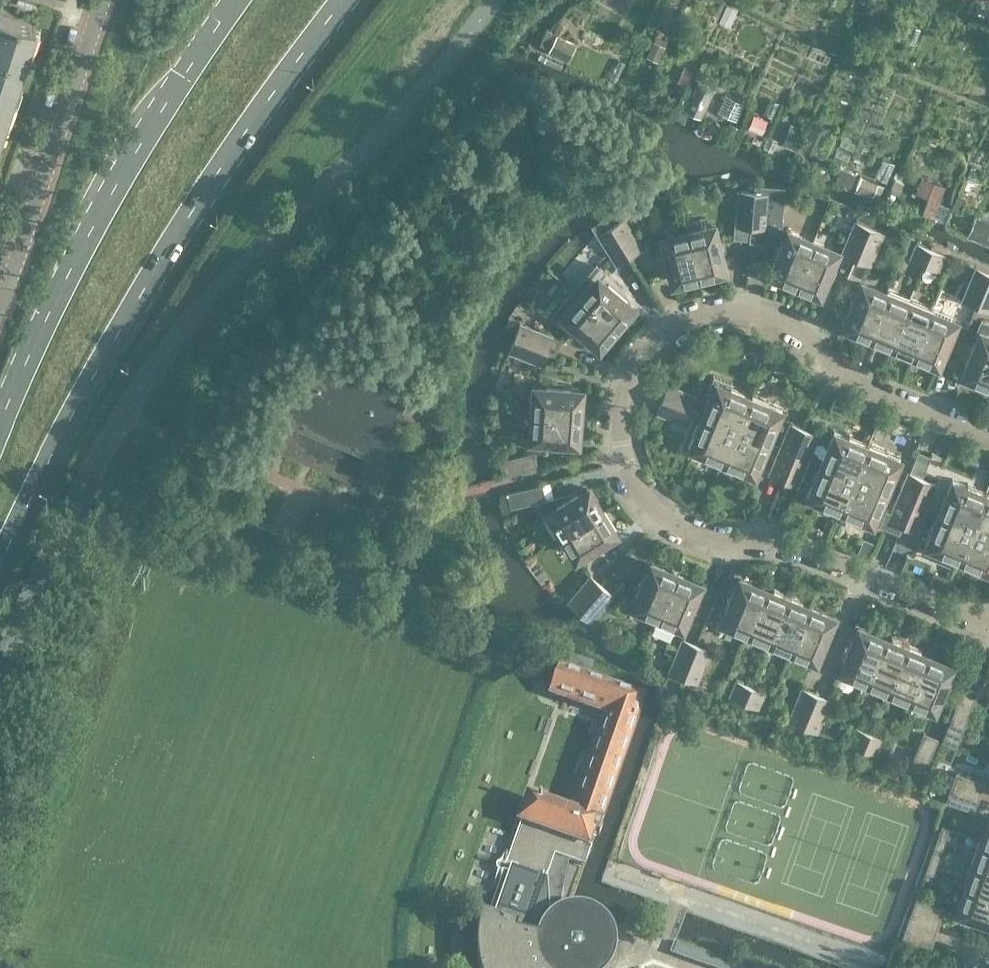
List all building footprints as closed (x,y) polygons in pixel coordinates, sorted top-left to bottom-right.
[(24,62),(36,25),(0,13),(0,55),(24,62)] [(549,50),(568,61),(577,44),(563,36),(568,25),(559,21),(553,32),(550,31),(542,46),(549,50)] [(0,55),(0,94),(12,98),(24,62),(0,55)] [(683,108),(702,117),(715,88),(698,81),(693,91),(691,90),(683,108)] [(0,133),(12,98),(0,94),(0,133)] [(748,127),(762,133),(768,119),(754,113),(748,127)] [(862,173),(855,187),(872,194),(878,181),(862,173)] [(922,174),(917,190),(929,194),(923,210),(936,214),(947,182),(922,174)] [(735,227),(750,228),(752,193),(738,191),(735,227)] [(750,228),(749,241),(764,242),(764,236),(775,237),(776,228),(779,228),(782,195),(752,193),(750,228)] [(988,244),(988,220),(976,214),(967,235),(988,244)] [(610,227),(629,257),(641,249),(622,219),(610,227)] [(840,255),(854,261),(868,227),(854,222),(840,255)] [(629,257),(610,227),(597,234),(616,265),(629,257)] [(687,233),(697,276),(722,270),(720,261),(724,260),(718,235),(714,236),(711,227),(687,233)] [(868,227),(854,261),(868,266),(881,233),(868,227)] [(697,276),(687,233),(663,239),(665,248),(660,249),(666,274),(671,273),(673,282),(697,276)] [(772,274),(795,283),(811,243),(788,234),(785,242),(780,240),(771,263),(775,265),(772,274)] [(811,243),(795,283),(818,293),(821,284),(826,286),(835,263),(831,261),(834,253),(811,243)] [(909,260),(923,266),(930,249),(916,243),(909,260)] [(930,249),(923,266),(937,271),(943,255),(930,249)] [(595,262),(572,289),(582,298),(615,326),(631,307),(624,301),(627,297),(608,281),(612,277),(595,262)] [(961,301),(975,307),(988,274),(975,268),(961,301)] [(975,307),(988,312),(988,274),(975,307)] [(846,326),(869,335),(885,295),(862,286),(859,294),(854,292),(845,315),(849,317),(846,326)] [(561,310),(554,319),(567,330),(570,326),(589,342),(592,339),(599,345),(615,326),(582,298),(572,289),(557,307),(561,310)] [(885,295),(869,335),(876,338),(874,343),(889,349),(909,300),(886,290),(885,295)] [(931,309),(909,300),(889,349),(903,355),(905,350),(913,354),(931,309)] [(931,309),(913,354),(936,363),(939,355),(944,356),(953,333),(949,331),(952,323),(950,322),(952,317),(931,309)] [(987,384),(988,379),(988,327),(981,323),(976,334),(980,335),(977,343),(972,341),(963,364),(967,366),(964,375),(987,384)] [(514,338),(547,352),(553,338),(519,324),(514,338)] [(250,439),(378,492),(391,461),(380,456),(412,377),(307,334),(274,413),(263,408),(250,439)] [(547,352),(514,338),(508,352),(541,366),(547,352)] [(709,394),(700,415),(735,429),(749,395),(730,387),(732,383),(713,375),(706,393),(709,394)] [(534,414),(577,417),(579,392),(570,392),(570,387),(545,385),(545,390),(536,389),(535,392),(531,392),(529,411),(534,411),(534,414)] [(662,399),(689,411),(695,397),(667,385),(662,399)] [(735,429),(769,444),(777,424),(776,424),(782,410),(768,404),(768,403),(749,395),(735,429)] [(689,411),(662,399),(656,413),(684,424),(689,411)] [(577,417),(534,414),(532,439),(541,439),(540,444),(565,446),(566,441),(575,442),(577,417)] [(701,456),(720,464),(735,429),(700,415),(692,434),(693,435),(688,449),(702,455),(701,456)] [(790,424),(780,448),(794,454),(804,429),(790,424)] [(735,429),(720,464),(740,472),(740,471),(754,476),(760,462),(761,463),(769,444),(735,429)] [(794,454),(808,459),(818,435),(804,429),(794,454)] [(819,464),(853,478),(867,443),(848,436),(848,437),(834,431),(828,445),(826,445),(819,464)] [(853,478),(888,492),(896,473),(894,473),(900,458),(886,453),(886,451),(867,443),(853,478)] [(769,476),(782,481),(794,454),(780,448),(769,476)] [(499,462),(503,476),(537,468),(534,453),(499,462)] [(794,454),(782,481),(796,487),(808,459),(794,454)] [(853,478),(819,464),(811,483),(812,484),(806,498),(820,504),(820,505),(839,513),(853,478)] [(898,497),(912,502),(922,478),(908,473),(898,497)] [(853,478),(839,513),(858,521),(858,519),(873,525),(878,511),(880,512),(888,492),(853,478)] [(912,502),(926,508),(936,484),(922,478),(912,502)] [(937,513),(971,527),(986,492),(967,484),(966,486),(952,480),(946,494),(945,494),(937,513)] [(507,494),(510,509),(535,503),(545,500),(542,485),(507,494)] [(551,515),(563,535),(600,512),(587,491),(579,496),(576,492),(556,504),(553,499),(535,503),(545,519),(551,515)] [(988,534),(988,494),(986,492),(971,527),(988,534)] [(888,521),(902,526),(912,502),(898,497),(888,521)] [(912,502),(902,526),(916,532),(926,508),(912,502)] [(600,512),(563,535),(576,556),(584,551),(586,555),(608,542),(605,538),(613,533),(600,512)] [(938,554),(957,562),(971,527),(937,513),(929,532),(930,532),(924,547),(939,553),(938,554)] [(957,562),(976,570),(977,568),(988,573),(988,534),(971,527),(957,562)] [(635,606),(658,615),(674,575),(652,566),(648,574),(644,572),(634,595),(638,597),(635,606)] [(658,615),(655,624),(673,631),(677,623),(681,625),(684,616),(689,618),(698,595),(694,593),(698,585),(674,575),(658,615)] [(567,604),(578,613),(602,586),(590,576),(567,604)] [(724,621),(746,631),(747,631),(763,591),(740,581),(737,590),(732,588),(723,611),(727,613),(724,621)] [(602,586),(578,613),(590,623),(613,595),(602,586)] [(744,635),(767,644),(787,595),(773,589),(771,594),(763,591),(747,631),(746,631),(744,635)] [(787,595),(767,644),(790,654),(791,649),(807,609),(800,606),(802,601),(787,595)] [(791,649),(814,658),(817,650),(822,652),(831,629),(827,627),(831,618),(807,609),(791,649)] [(843,676),(863,684),(881,639),(858,630),(855,638),(850,636),(841,660),(845,661),(842,670),(845,671),(843,676)] [(863,684),(885,693),(905,644),(891,638),(889,642),(881,639),(863,684)] [(669,672),(682,678),(696,645),(683,639),(669,672)] [(905,644),(885,693),(908,702),(910,698),(909,698),(926,657),(918,654),(920,650),(905,644)] [(696,645),(682,678),(696,684),(710,650),(696,645)] [(612,966),(613,962),(615,958),(616,954),(616,950),(616,946),(616,942),(615,938),(614,934),(613,930),(612,928),(611,927),(608,923),(606,920),(603,917),(600,915),(596,912),(593,910),(591,910),(589,909),(585,908),(581,907),(577,907),(572,907),(570,907),(566,908),(561,910),(559,911),(569,861),(582,865),(593,833),(595,833),(643,699),(586,678),(590,665),(566,656),(562,669),(558,668),(549,693),(606,714),(570,813),(526,797),(517,822),(524,825),(490,919),(482,917),(481,919),(480,925),(479,927),(479,931),(478,935),(478,939),(477,943),(477,946),(477,951),(477,954),(478,958),(478,962),(479,965),(479,967),(610,967),(612,966)] [(909,698),(910,698),(932,707),(936,699),(940,700),(950,677),(945,675),(949,667),(926,657),(909,698)] [(960,694),(974,700),(984,676),(970,670),(960,694)] [(729,697),(743,703),(749,686),(736,681),(729,697)] [(749,686),(743,703),(756,709),(763,692),(749,686)] [(788,721),(802,727),(815,694),(802,688),(788,721)] [(815,694),(802,727),(815,733),(829,699),(815,694)] [(951,716),(965,722),(974,700),(960,694),(951,716)] [(965,722),(951,716),(941,741),(955,747),(965,722)] [(848,744),(862,750),(868,733),(855,727),(848,744)] [(868,733),(862,750),(875,755),(882,739),(868,733)] [(910,766),(924,772),(937,739),(923,733),(910,766)] [(950,788),(978,797),(983,783),(955,773),(950,788)] [(978,797),(950,788),(945,802),(973,812),(978,797)] [(983,841),(978,839),(970,862),(988,869),(988,844),(983,841)] [(967,887),(988,894),(988,869),(970,862),(962,886),(967,887)] [(967,887),(958,910),(967,913),(966,918),(988,926),(988,894),(967,887)] [(676,942),(673,951),(723,967),(726,959),(676,942)]
